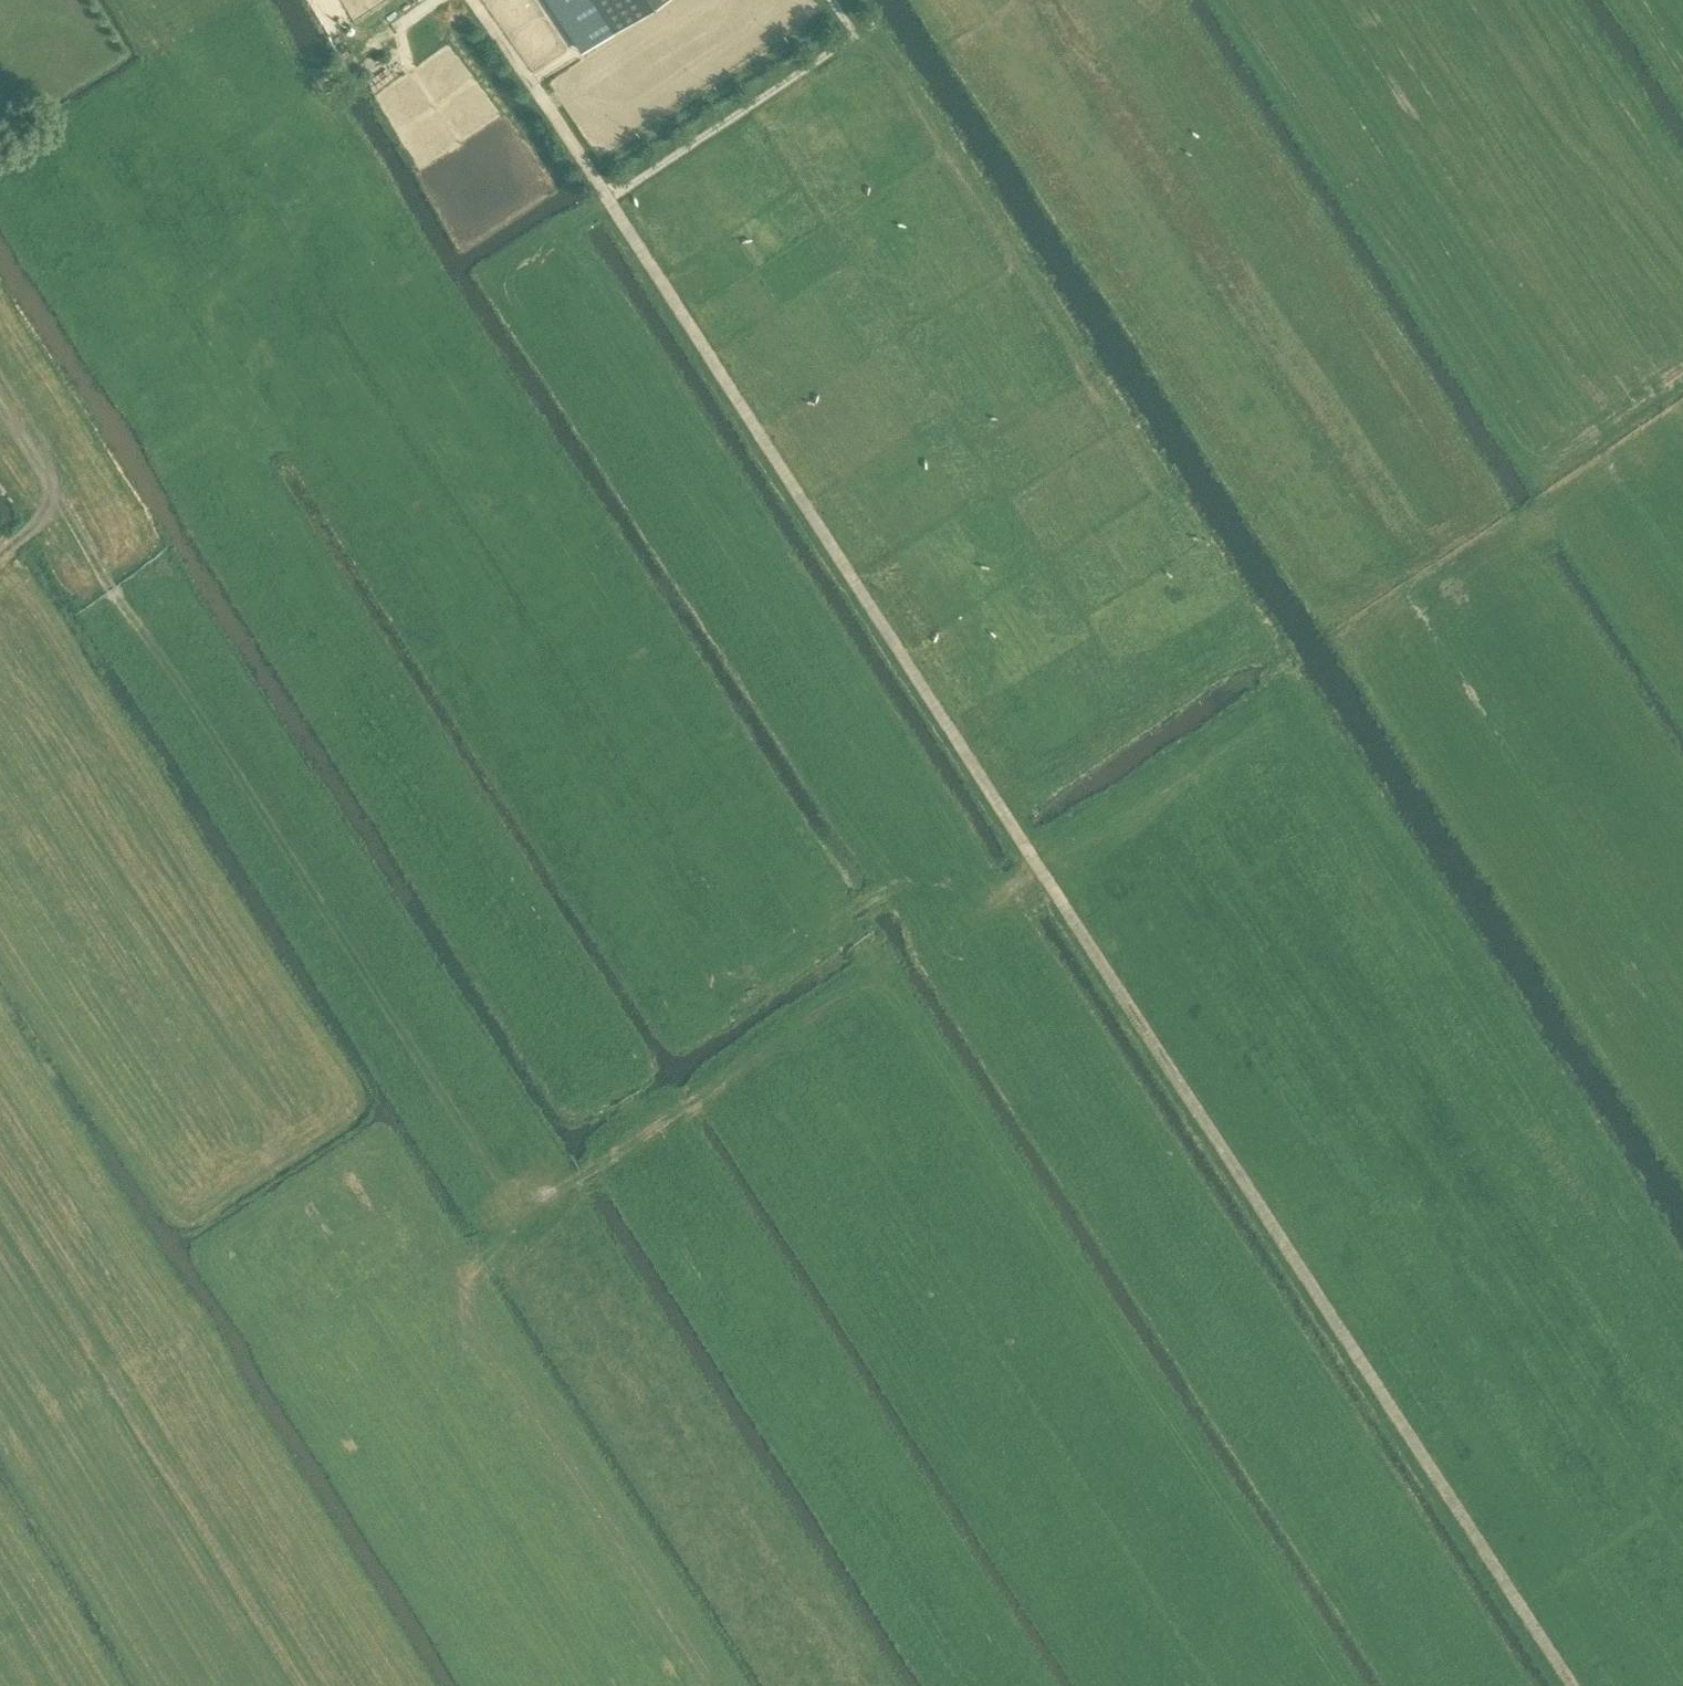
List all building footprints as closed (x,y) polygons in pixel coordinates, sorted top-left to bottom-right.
[(662,0),(550,0),(584,51),(662,0)]
